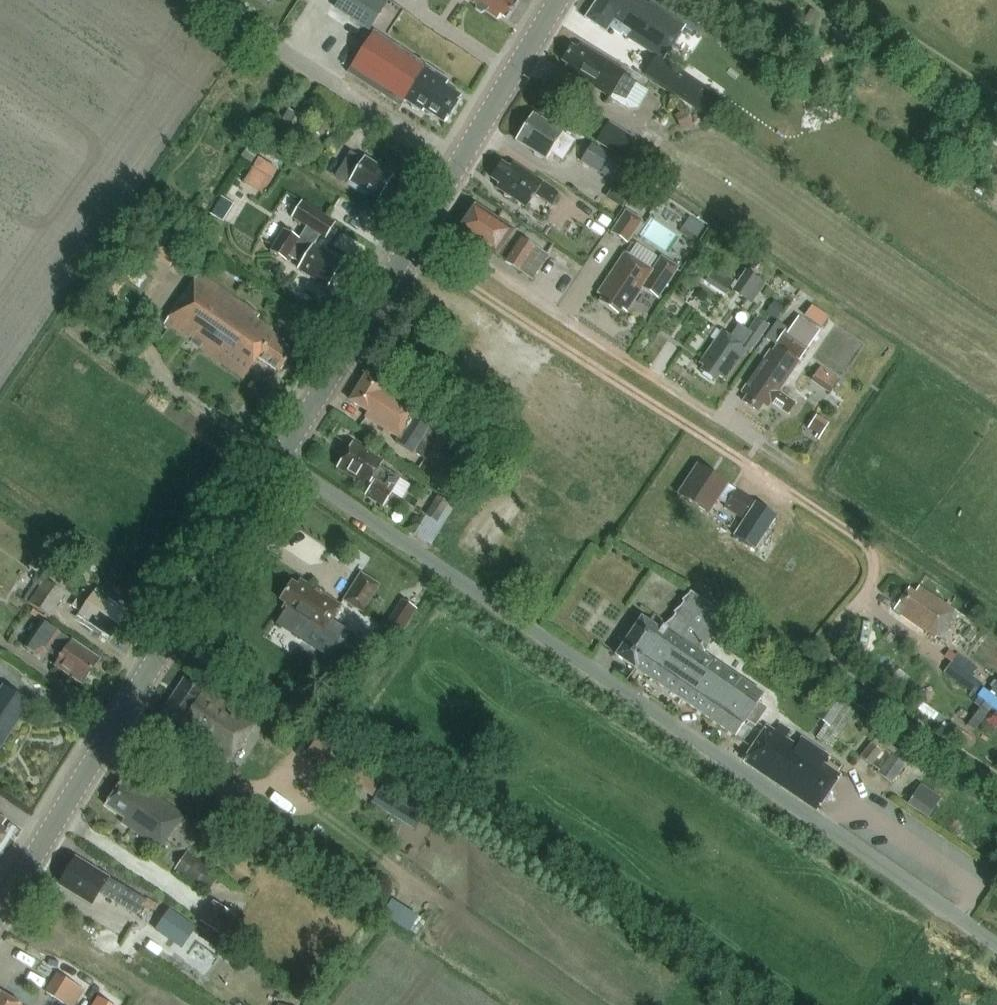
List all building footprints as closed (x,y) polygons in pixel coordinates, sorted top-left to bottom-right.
[(369,30),(385,3),(380,0),(337,0),(333,7),(369,30)] [(508,19),(518,5),(512,0),(469,0),(486,12),(487,11),(498,19),(501,15),(508,19)] [(650,3),(648,6),(639,0),(599,0),(586,19),(605,32),(607,29),(620,38),(622,34),(662,62),(686,27),(650,3)] [(425,110),(445,123),(462,97),(446,87),(450,80),(374,31),(349,71),(402,107),(406,100),(423,112),(425,110)] [(611,98),(612,96),(623,103),(635,83),(624,77),(626,73),(580,45),(577,49),(572,46),(562,62),(568,65),(565,70),(611,98)] [(672,68),(660,86),(661,86),(697,111),(709,93),(672,68)] [(291,140),(304,119),(287,108),(274,129),(291,140)] [(689,124),(684,114),(675,119),(679,128),(689,124)] [(555,146),(567,154),(575,141),(534,115),(517,141),(547,160),(555,146)] [(636,139),(609,122),(598,139),(626,156),(636,139)] [(251,144),(243,158),(252,163),(261,149),(251,144)] [(613,159),(591,144),(580,160),(603,175),(613,159)] [(368,193),(379,200),(394,176),(366,158),(363,162),(352,155),(337,177),(366,196),(368,193)] [(259,157),(253,167),(272,178),(278,169),(259,157)] [(559,194),(542,183),(543,182),(512,163),(509,167),(503,163),(492,179),(499,183),(496,188),(526,207),(535,194),(552,205),(559,194)] [(628,191),(637,178),(625,170),(616,184),(628,191)] [(625,209),(638,217),(647,202),(634,194),(625,209)] [(215,232),(233,204),(220,196),(203,224),(215,232)] [(300,239),(285,229),(271,251),(286,261),(288,256),(301,264),(298,269),(329,288),(343,265),(315,248),(322,237),(327,240),(337,224),(303,203),(293,218),(307,227),(300,239)] [(459,231),(496,255),(512,231),(475,206),(459,231)] [(640,220),(624,210),(609,233),(626,243),(640,220)] [(164,231),(149,254),(170,268),(185,245),(164,231)] [(550,256),(548,255),(555,245),(547,239),(540,250),(521,237),(505,261),(533,280),(550,256)] [(627,313),(642,289),(657,299),(677,268),(660,257),(651,270),(625,253),(598,294),(603,298),(600,303),(618,315),(622,310),(627,313)] [(752,302),(765,283),(745,269),(731,289),(752,302)] [(257,359),(279,374),(292,354),(281,346),(284,343),(271,333),(273,330),(256,319),(259,315),(201,275),(166,325),(243,379),(257,359)] [(766,314),(777,321),(786,309),(774,302),(766,314)] [(829,317),(813,306),(805,316),(822,328),(829,317)] [(779,391),(799,361),(821,332),(799,316),(789,330),(779,322),(766,340),(775,346),(776,345),(781,349),(777,355),(771,351),(743,390),(749,394),(743,402),(758,412),(763,404),(768,407),(771,403),(786,414),(795,401),(779,391)] [(726,381),(747,349),(751,351),(768,326),(756,317),(747,331),(738,324),(729,337),(722,332),(701,363),(704,366),(701,371),(716,381),(719,376),(726,381)] [(180,336),(167,327),(155,345),(168,354),(180,336)] [(832,392),(842,379),(823,364),(813,377),(832,392)] [(365,417),(399,438),(396,442),(414,453),(417,448),(429,456),(426,461),(437,469),(427,485),(455,502),(465,486),(455,480),(476,447),(458,436),(462,430),(451,423),(448,429),(433,420),(434,420),(417,410),(417,409),(384,389),(386,385),(367,373),(350,401),(368,412),(365,417)] [(814,414),(806,427),(820,436),(828,422),(814,414)] [(374,483),(366,495),(383,506),(400,479),(380,466),(382,462),(353,444),(338,468),(368,486),(371,481),(374,483)] [(754,501),(728,484),(698,465),(678,494),(708,513),(718,499),(727,505),(725,508),(742,519),(754,501)] [(437,523),(449,504),(437,496),(425,515),(437,523)] [(771,517),(752,506),(737,530),(756,541),(771,517)] [(34,566),(26,578),(33,582),(37,587),(26,604),(47,618),(63,594),(42,580),(46,574),(34,566)] [(361,573),(343,601),(363,613),(381,585),(361,573)] [(282,601),(279,606),(321,633),(339,605),(299,578),(296,583),(292,580),(280,599),(282,601)] [(953,611),(918,587),(914,593),(908,589),(898,603),(904,608),(900,614),(935,638),(953,611)] [(126,615),(96,594),(94,597),(84,590),(72,607),(82,614),(79,618),(109,639),(126,615)] [(704,655),(729,618),(689,591),(664,628),(662,626),(660,630),(642,618),(616,655),(736,736),(746,721),(756,727),(768,709),(759,702),(764,695),(704,655)] [(418,610),(402,600),(384,626),(400,637),(418,610)] [(97,660),(40,622),(23,647),(36,655),(43,653),(59,663),(56,667),(81,684),(97,660)] [(956,637),(949,646),(955,650),(962,641),(956,637)] [(973,665),(955,653),(942,673),(974,694),(981,683),(967,674),(973,665)] [(257,720),(220,696),(217,701),(183,680),(163,713),(180,724),(178,728),(189,735),(187,738),(229,764),(257,720)] [(3,687),(0,691),(0,750),(30,705),(3,687)] [(834,688),(832,690),(814,717),(823,724),(814,737),(826,745),(832,737),(835,739),(854,712),(843,704),(848,697),(834,688)] [(961,729),(970,735),(980,719),(972,714),(961,729)] [(840,776),(822,763),(826,757),(800,740),(796,745),(784,737),(788,731),(778,724),(774,731),(767,726),(744,760),(817,810),(840,776)] [(903,763),(912,750),(880,728),(872,740),(872,741),(871,743),(870,743),(860,758),(871,765),(879,770),(877,773),(892,782),(904,763),(903,763)] [(357,761),(349,774),(376,791),(384,779),(357,761)] [(106,807),(123,818),(125,820),(122,824),(160,849),(184,814),(132,779),(128,786),(122,782),(106,807)] [(940,796),(920,784),(906,805),(926,817),(940,796)] [(258,811),(253,821),(269,829),(274,818),(258,811)] [(232,825),(217,816),(208,830),(223,839),(232,825)] [(184,852),(173,870),(207,892),(219,874),(184,852)] [(148,901),(129,890),(74,858),(59,883),(77,894),(76,896),(90,905),(97,893),(138,917),(148,901)] [(235,916),(211,901),(198,920),(221,936),(235,916)] [(169,908),(154,929),(182,948),(197,927),(169,908)] [(45,991),(68,1004),(74,1004),(83,989),(56,972),(45,991)] [(0,993),(0,1004),(19,1004),(0,993)] [(92,1004),(112,1004),(98,996),(92,1004)]
